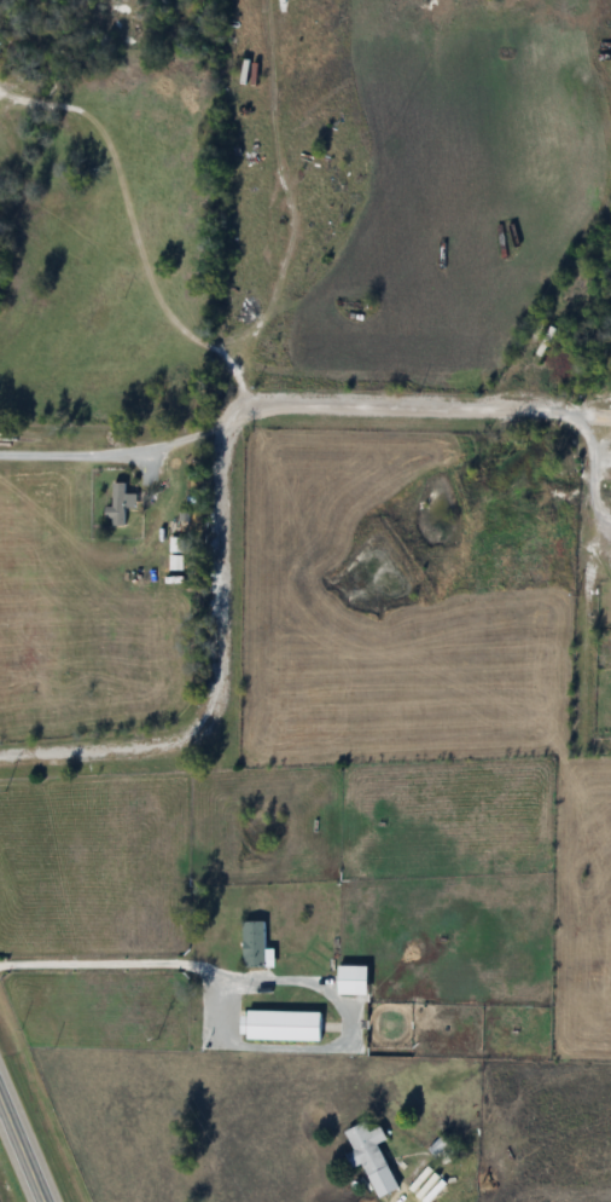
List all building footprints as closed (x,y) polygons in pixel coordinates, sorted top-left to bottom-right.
[(108,484),(108,526),(123,526),(123,484),(108,484)] [(179,554),(175,554),(175,540),(168,540),(168,571),(179,571),(179,554)] [(263,921),(240,921),(240,968),(263,968),(263,921)] [(335,995),(364,995),(364,966),(335,966),(335,995)] [(318,1040),(318,1011),(244,1011),(244,1041),(318,1040)] [(385,1169),(375,1144),(384,1140),(378,1127),(366,1132),(362,1123),(342,1131),(351,1152),(344,1155),(349,1168),(359,1164),(365,1177),(385,1169)] [(424,1148),(440,1166),(454,1154),(439,1136),(424,1148)]
